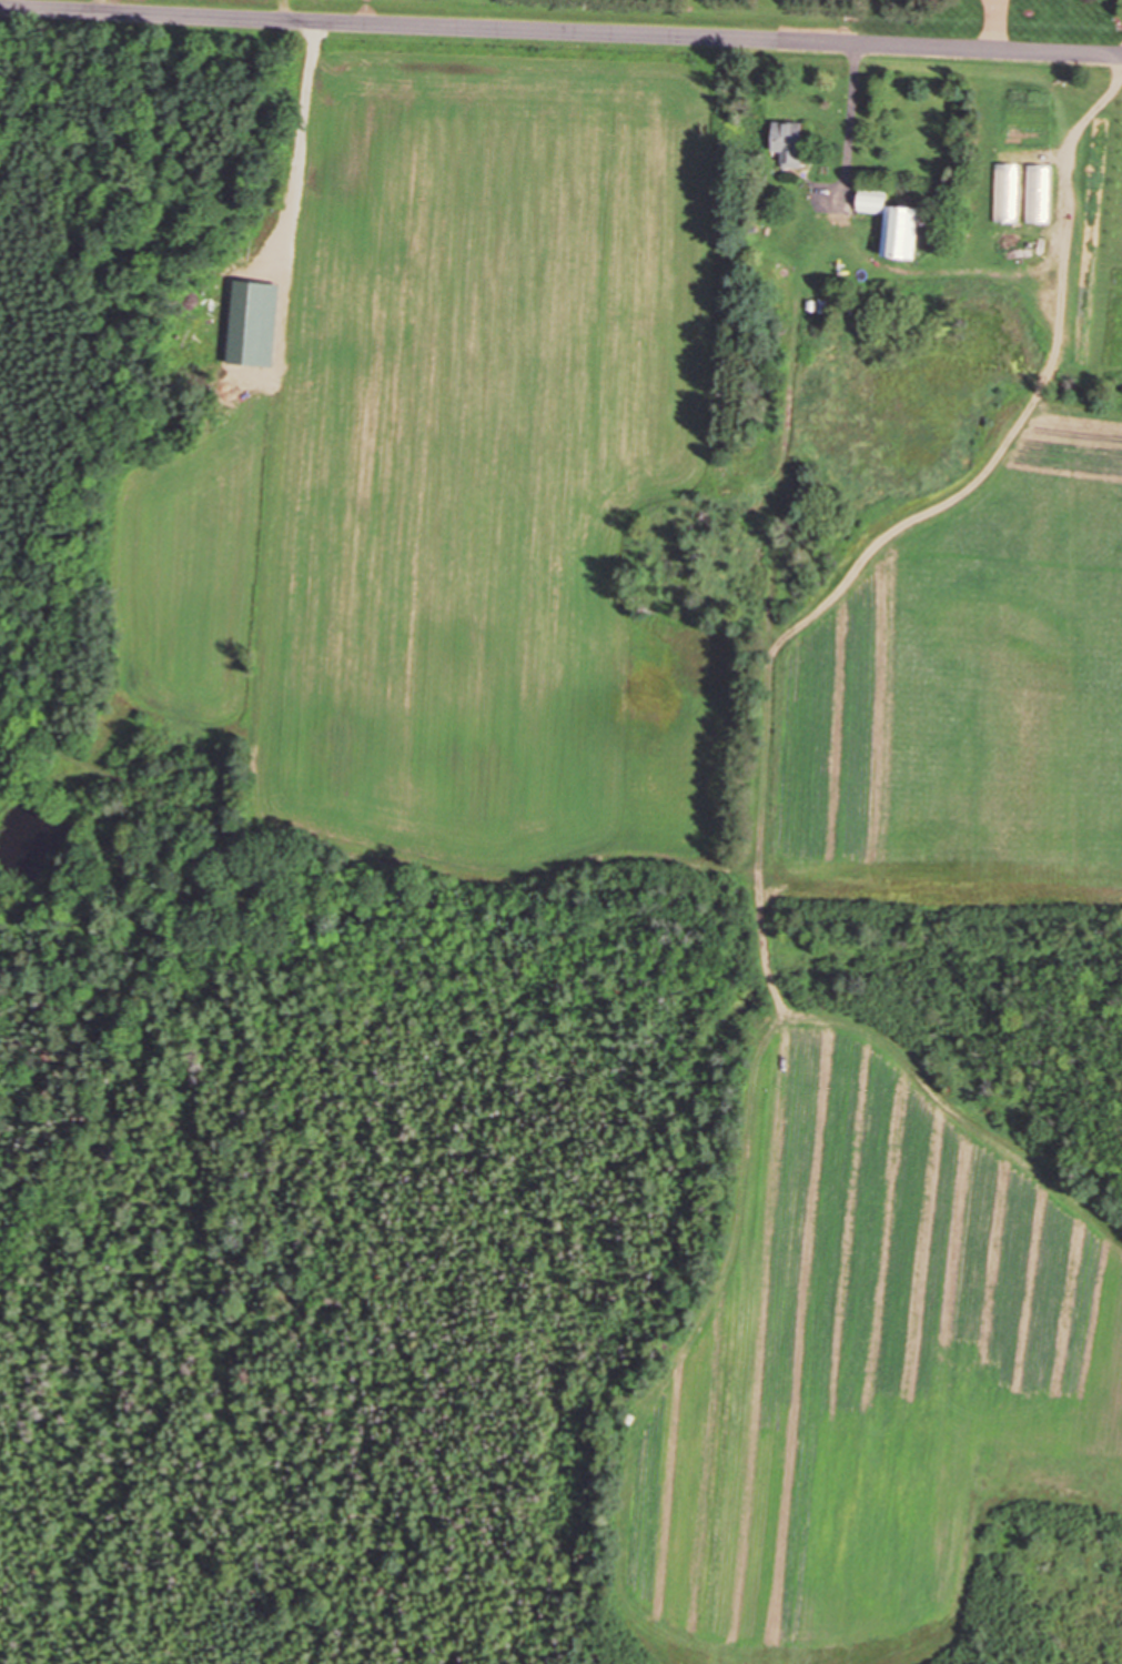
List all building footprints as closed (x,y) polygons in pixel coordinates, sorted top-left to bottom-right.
[(800,165),(800,121),(768,121),(768,152),(779,152),(779,165),(800,165)] [(876,254),(908,257),(913,207),(880,204),(881,195),(855,193),(853,210),(880,212),(876,254)]
